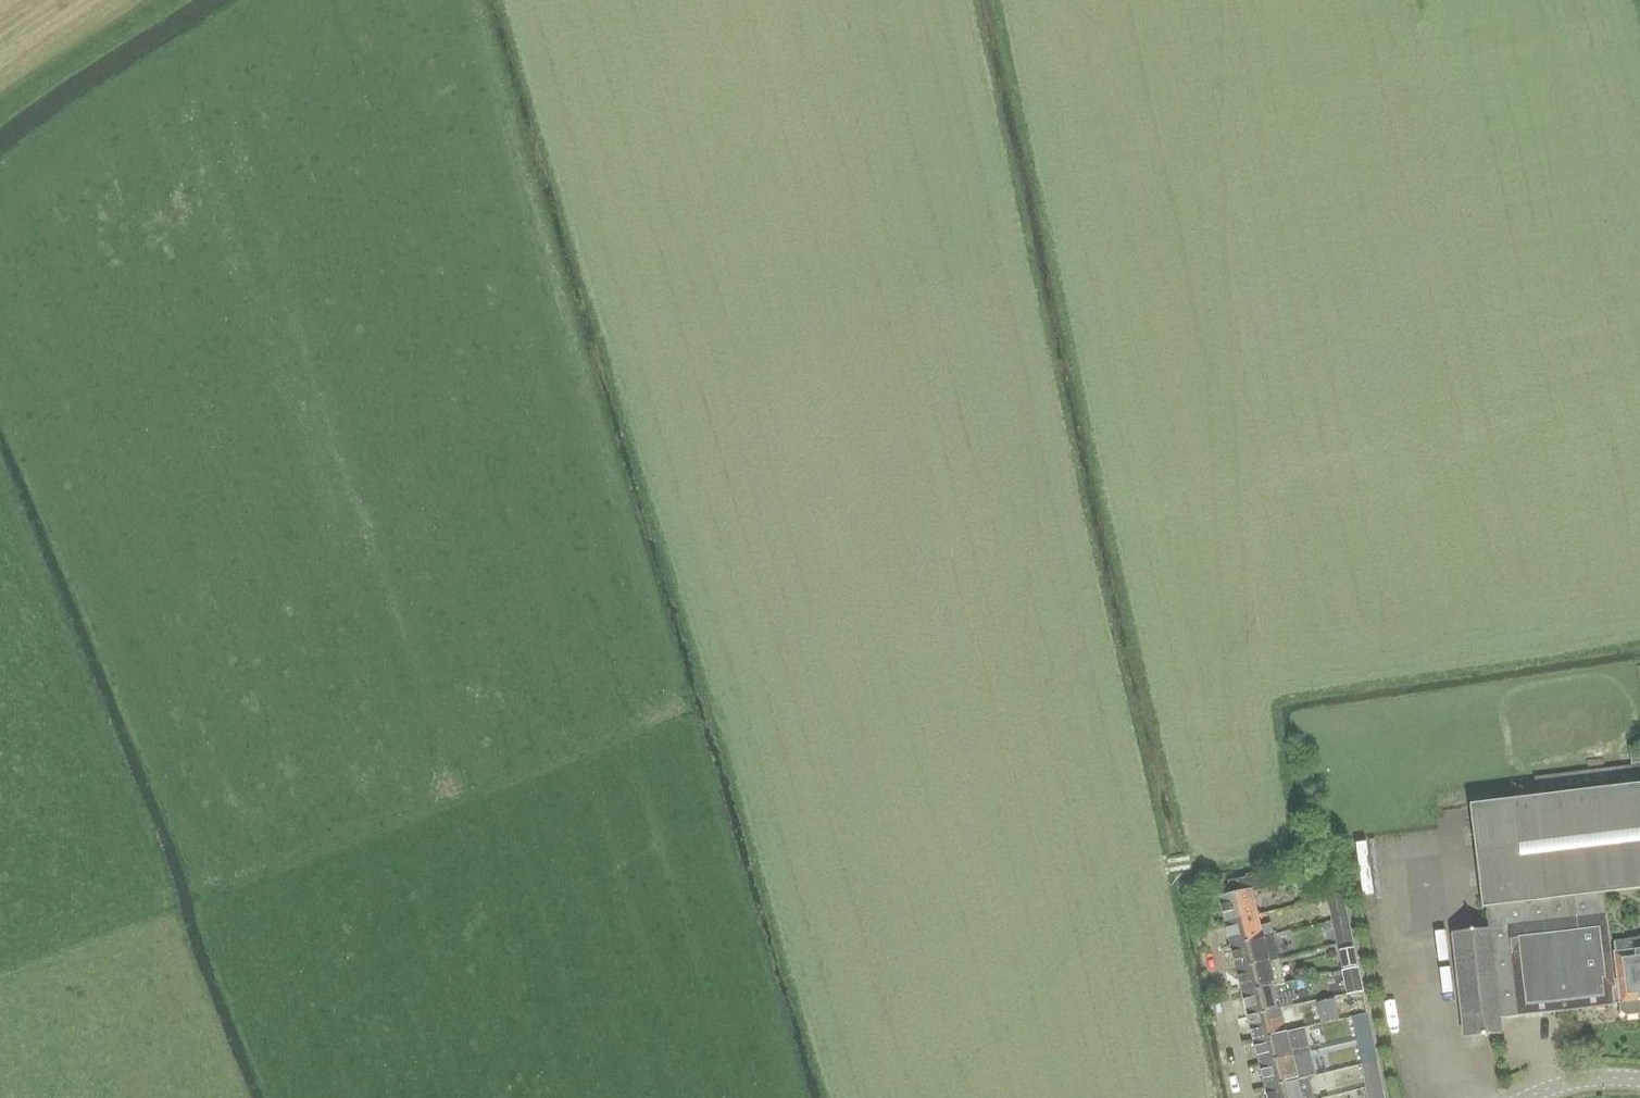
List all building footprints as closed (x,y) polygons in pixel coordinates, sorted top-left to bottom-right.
[(1613,986),(1603,894),(1639,890),(1639,765),(1534,777),(1536,797),(1470,805),(1482,909),(1486,908),(1489,929),(1452,933),(1464,1038),(1502,1034),(1500,1017),(1518,1015),(1518,1016),(1613,1005),(1611,986),(1613,986)] [(1338,860),(1336,846),(1314,849),(1316,863),(1338,860)] [(1225,922),(1258,914),(1253,894),(1265,890),(1261,874),(1228,882),(1231,895),(1219,898),(1225,922)] [(1342,895),(1325,899),(1330,922),(1347,919),(1342,895)] [(1231,946),(1273,936),(1270,924),(1261,926),(1258,914),(1225,922),(1231,946)] [(1346,919),(1330,923),(1334,946),(1351,943),(1346,919)] [(1237,969),(1279,960),(1273,936),(1231,946),(1237,969)] [(1613,1005),(1620,1004),(1621,1012),(1626,1015),(1639,1014),(1639,1013),(1639,940),(1614,943),(1619,985),(1613,986),(1611,986),(1613,1005)] [(1353,950),(1337,953),(1341,972),(1356,969),(1353,950)] [(1242,993),(1285,983),(1279,960),(1237,969),(1242,993)] [(1362,995),(1358,971),(1341,974),(1345,998),(1362,995)] [(1304,980),(1297,981),(1299,989),(1306,988),(1304,980)] [(1281,1009),(1294,1006),(1292,1001),(1296,1000),(1292,981),(1285,983),(1242,993),(1248,1017),(1281,1009)] [(1321,1025),(1340,1020),(1335,999),(1316,1003),(1321,1025)] [(1287,1033),(1281,1009),(1248,1017),(1254,1040),(1287,1033)] [(1353,1018),(1358,1041),(1373,1038),(1369,1015),(1353,1018)] [(1327,1044),(1339,1041),(1336,1028),(1323,1031),(1327,1044)] [(1260,1064),(1292,1056),(1300,1055),(1297,1042),(1289,1044),(1287,1033),(1254,1040),(1260,1064)] [(1373,1038),(1358,1041),(1362,1065),(1376,1062),(1378,1062),(1373,1038)] [(1335,1073),(1356,1069),(1351,1048),(1330,1052),(1335,1073)] [(1265,1088),(1309,1078),(1306,1064),(1295,1067),(1292,1056),(1260,1064),(1265,1088)] [(1362,1065),(1358,1066),(1363,1089),(1381,1085),(1376,1062),(1362,1065)] [(1309,1078),(1265,1088),(1268,1097),(1314,1097),(1309,1078)] [(1363,1089),(1365,1097),(1384,1097),(1381,1085),(1363,1089)]
